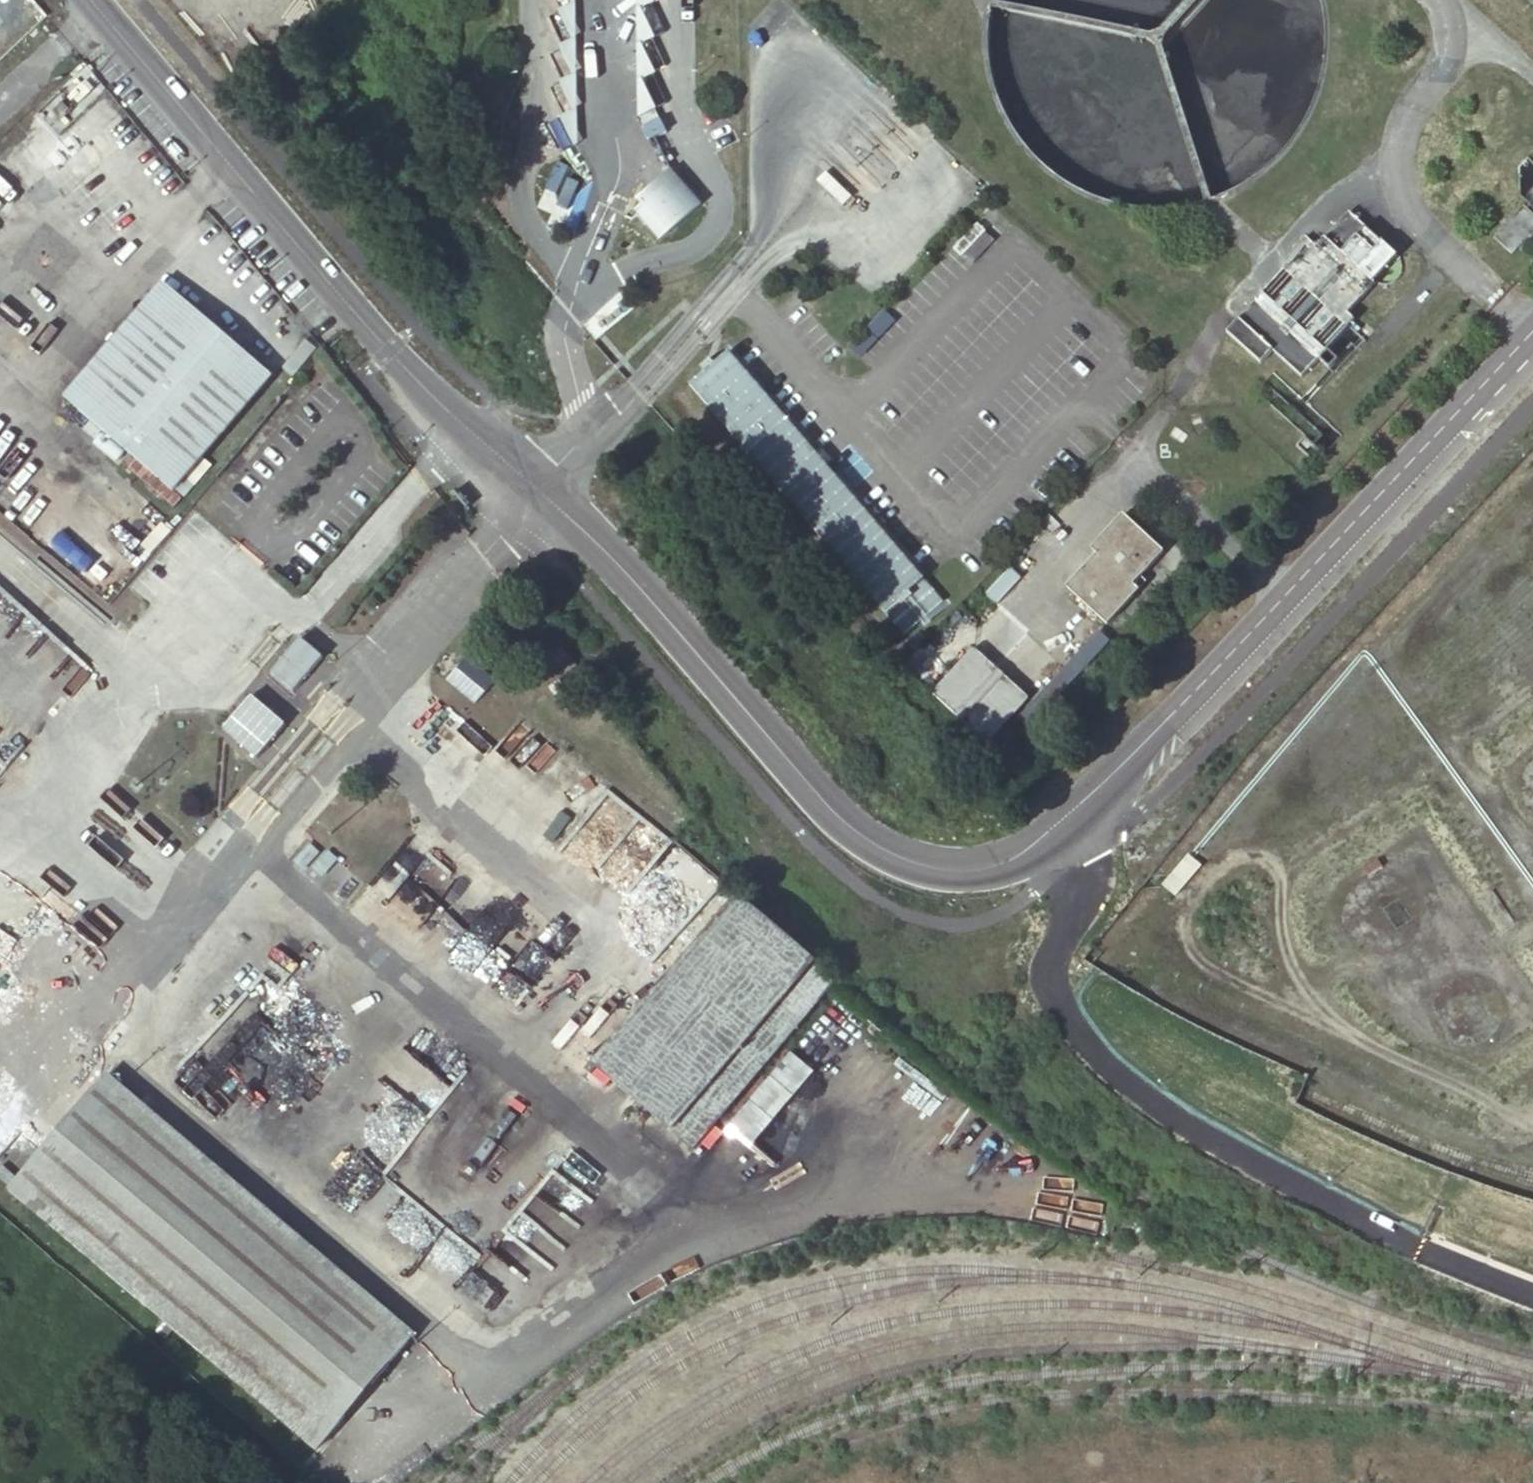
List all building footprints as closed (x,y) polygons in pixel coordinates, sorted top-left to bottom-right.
[(46,16),(32,0),(0,0),(0,59),(46,16)] [(705,203),(674,168),(639,198),(643,203),(636,209),(663,240),(705,203)] [(1523,207),(1494,240),(1515,258),(1532,237),(1532,216),(1523,207)] [(1399,260),(1346,212),(1230,339),(1257,363),(1268,351),(1300,380),(1348,328),(1343,321),(1399,260)] [(65,393),(82,407),(182,294),(165,279),(65,393)] [(182,294),(82,407),(176,489),(275,375),(182,294)] [(944,599),(730,350),(689,385),(902,634),(944,599)] [(1100,553),(1069,586),(1109,623),(1141,589),(1135,583),(1166,550),(1125,512),(1093,547),(1100,553)] [(298,638),(269,673),(292,692),(320,656),(298,638)] [(575,667),(559,646),(549,654),(565,675),(575,667)] [(976,646),(936,689),(992,741),(1032,698),(976,646)] [(250,697),(222,732),(256,759),(284,725),(250,697)] [(693,1150),(838,980),(674,841),(560,745),(556,750),(519,718),(453,795),(607,925),(663,860),(725,911),(717,920),(699,905),(688,918),(706,933),(646,1004),(594,1065),(693,1150)] [(753,1149),(815,1075),(791,1055),(729,1129),(753,1149)] [(11,1191),(318,1449),(415,1336),(107,1075),(11,1191)]
